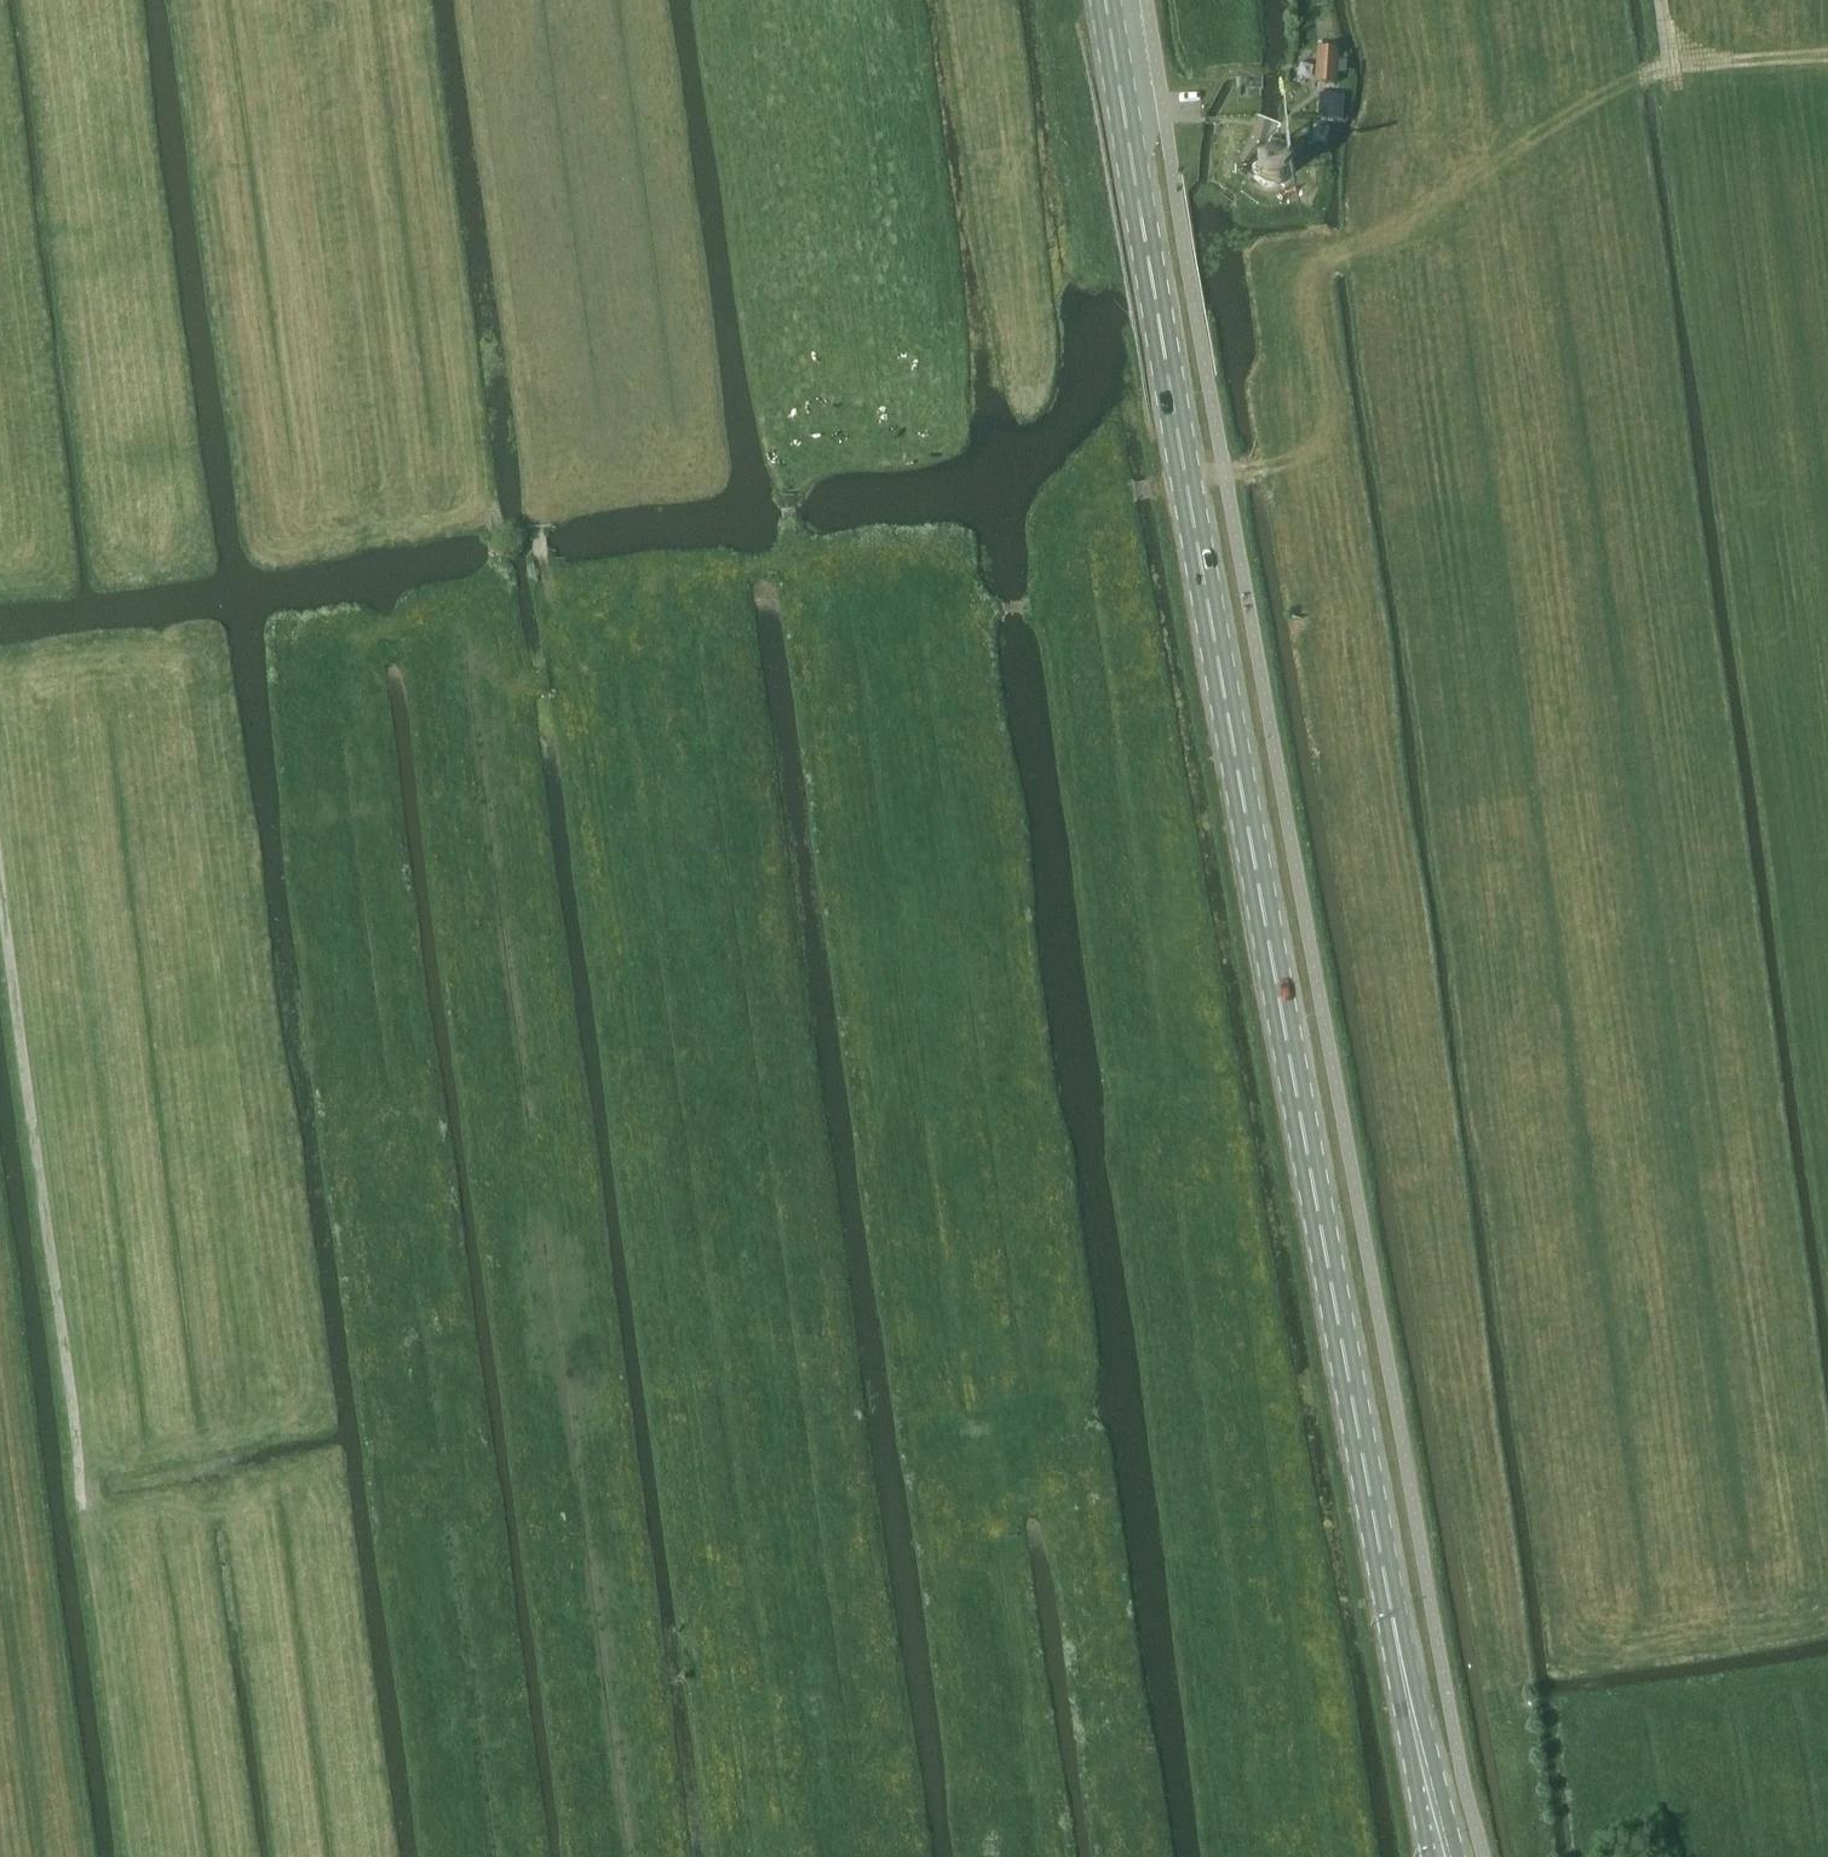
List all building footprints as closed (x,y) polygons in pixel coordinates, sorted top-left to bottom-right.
[(1334,84),(1336,50),(1318,49),(1316,83),(1334,84)] [(1341,120),(1343,95),(1318,93),(1316,118),(1341,120)] [(1290,173),(1290,167),(1285,157),(1290,151),(1279,141),(1268,139),(1267,148),(1260,148),(1256,150),(1252,155),(1250,161),(1251,168),(1253,174),(1256,180),(1262,185),(1269,187),(1276,187),(1282,184),(1287,178),(1290,173)]
